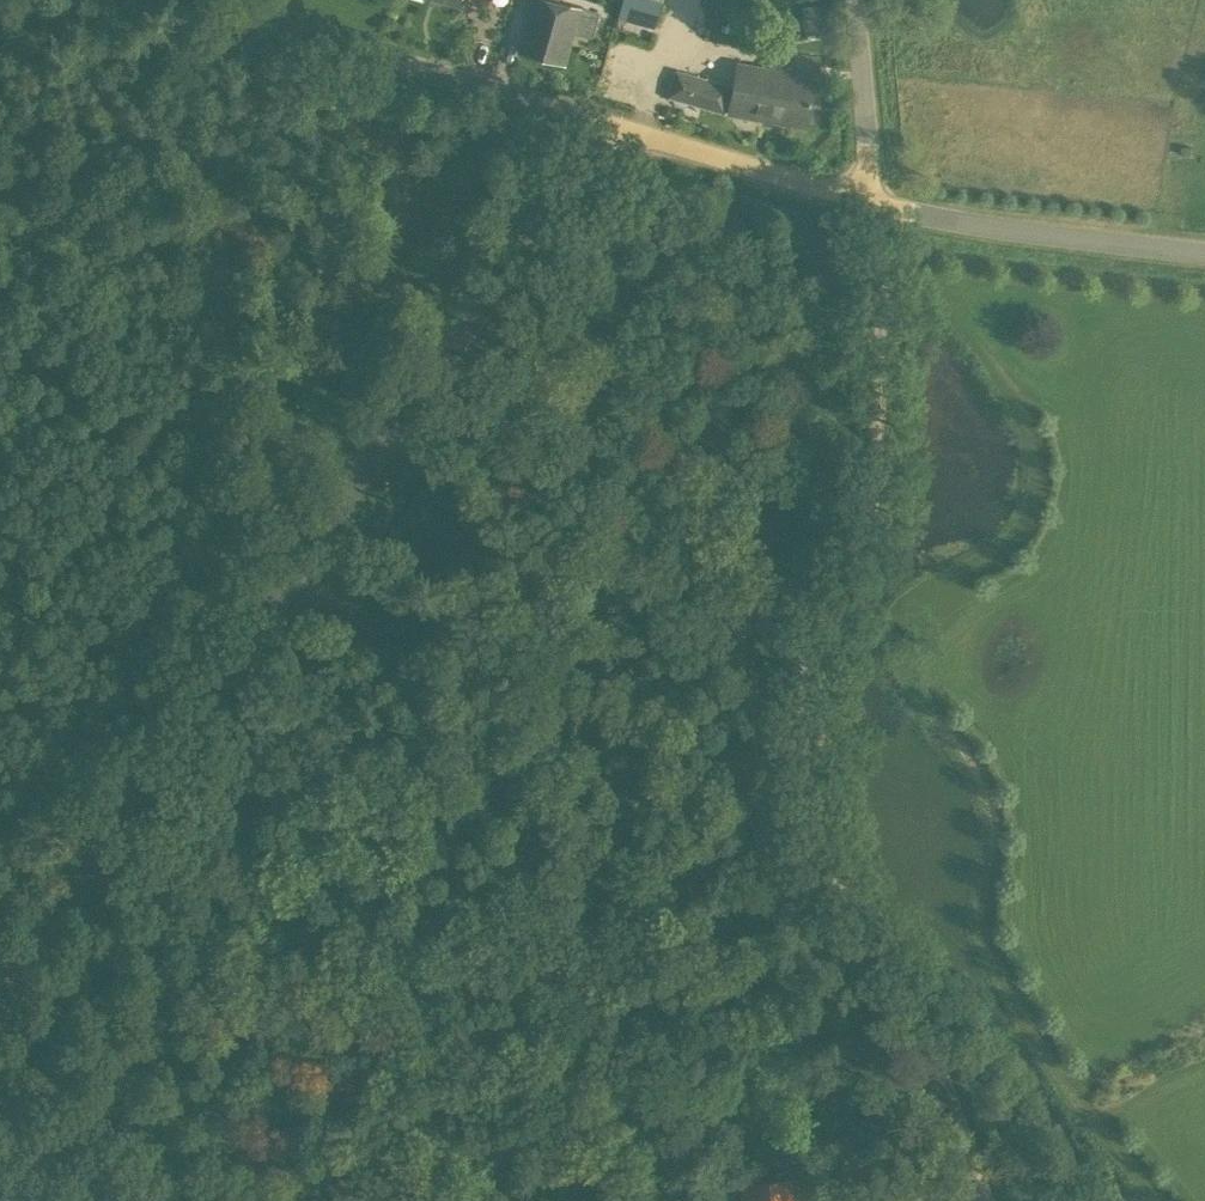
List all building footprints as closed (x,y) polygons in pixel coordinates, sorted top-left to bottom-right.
[(518,52),(562,64),(572,31),(590,36),(596,15),(543,0),(532,0),(518,52)] [(650,0),(622,0),(617,18),(655,28),(662,3),(650,0)] [(831,36),(828,6),(801,8),(804,29),(814,28),(815,38),(831,36)] [(818,58),(771,49),(767,69),(738,64),(729,112),(805,127),(814,78),(818,58)] [(675,70),(667,96),(723,114),(732,88),(675,70)] [(791,1177),(738,1182),(740,1200),(793,1200),(791,1177)]
